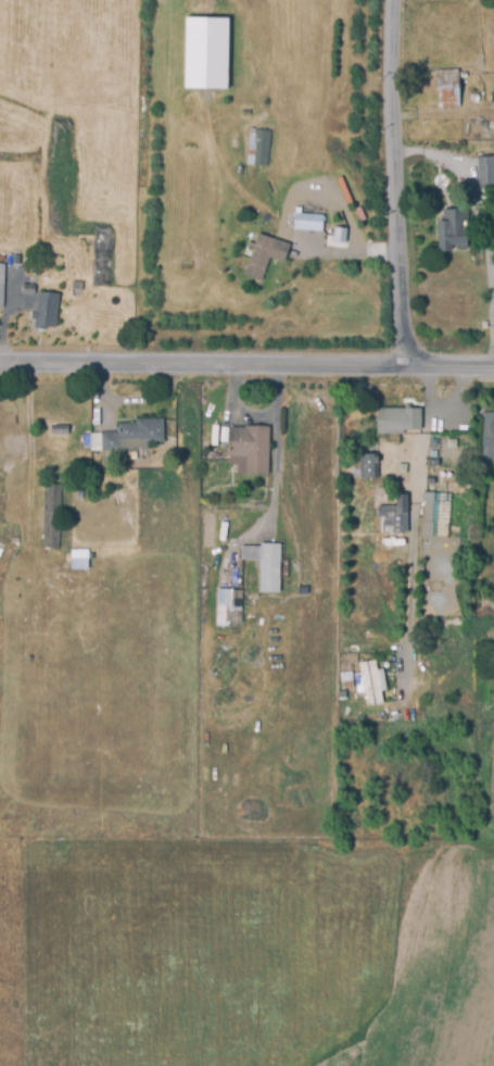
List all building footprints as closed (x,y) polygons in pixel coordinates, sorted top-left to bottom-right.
[(226,89),(227,18),(184,17),(183,88),(226,89)] [(438,108),(438,70),(458,70),(459,108),(438,108)] [(470,102),(470,93),(478,93),(479,102),(470,102)] [(267,165),(253,164),(256,129),(270,130),(267,165)] [(477,161),(493,160),(493,189),(478,190),(477,161)] [(293,229),(288,229),(289,212),(284,212),(284,204),(293,204),(293,212),(294,212),(293,229)] [(320,230),(295,228),(297,210),(300,210),(300,212),(314,213),(315,211),(322,211),(320,230)] [(442,213),(467,213),(467,251),(451,251),(451,258),(438,258),(438,224),(442,224),(442,213)] [(339,241),(333,240),(335,227),(347,229),(345,241),(344,242),(339,241)] [(93,228),(109,229),(107,288),(91,288),(93,228)] [(257,237),(288,248),(281,266),(268,262),(261,285),(242,279),(251,254),(245,252),(249,244),(254,247),(257,237)] [(21,297),(21,287),(34,287),(34,297),(21,297)] [(59,294),(56,329),(35,328),(36,321),(31,321),(33,311),(37,311),(37,293),(59,294)] [(403,434),(378,434),(378,407),(421,409),(420,430),(403,430),(403,434)] [(483,412),(493,413),(493,452),(483,452),(483,412)] [(162,422),(162,444),(145,444),(147,453),(99,454),(99,435),(117,434),(117,426),(135,426),(135,422),(162,422)] [(52,436),(52,426),(68,426),(68,436),(52,436)] [(268,430),(267,477),(237,477),(237,460),(228,460),(229,429),(268,430)] [(89,450),(100,450),(99,433),(88,433),(89,450)] [(363,460),(377,460),(377,484),(363,484),(363,460)] [(61,487),(61,550),(42,550),(41,487),(61,487)] [(407,532),(393,532),(393,517),(379,517),(379,505),(394,505),(394,506),(396,506),(396,494),(408,494),(407,532)] [(432,523),(425,523),(426,501),(433,501),(432,523)] [(280,543),(280,593),(258,592),(259,543),(280,543)] [(86,569),(86,550),(69,550),(69,569),(86,569)] [(242,590),(241,626),(215,626),(216,590),(242,590)] [(358,664),(376,661),(383,704),(366,707),(358,664)]
